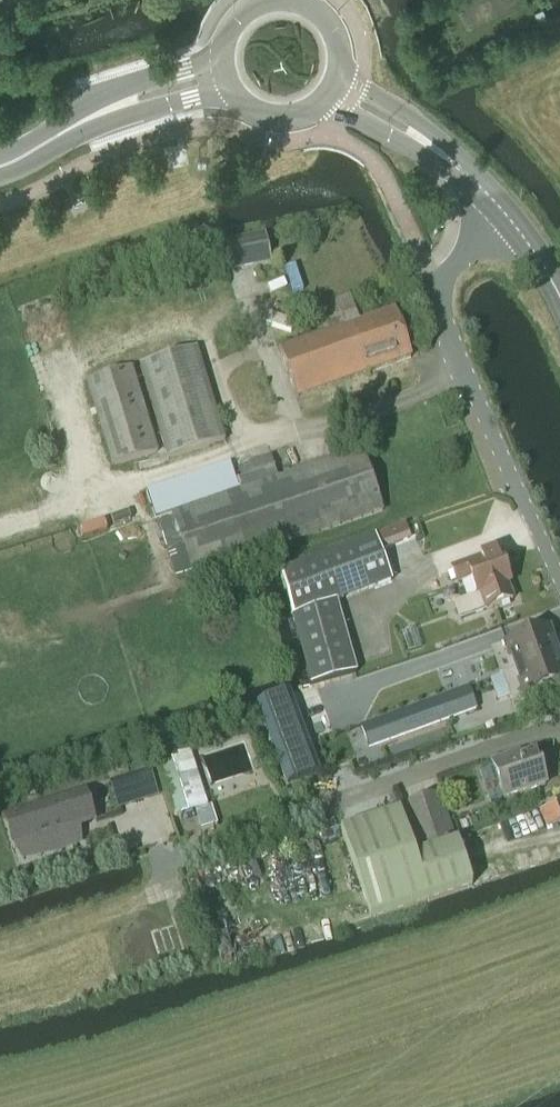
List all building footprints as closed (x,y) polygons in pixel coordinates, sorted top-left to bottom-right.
[(271,263),(265,233),(222,241),(228,272),(271,263)] [(335,301),(344,326),(279,349),(297,399),(410,358),(393,310),(360,322),(350,296),(335,301)] [(197,348),(138,366),(167,459),(225,441),(197,348)] [(86,382),(113,467),(157,453),(131,368),(86,382)] [(240,490),(170,513),(191,577),(383,513),(362,449),(278,478),(271,457),(233,469),(240,490)] [(408,539),(403,525),(378,535),(383,548),(408,539)] [(392,581),(375,537),(279,573),(310,686),(357,673),(337,602),(392,581)] [(452,571),(448,573),(451,582),(456,580),(456,582),(470,577),(477,596),(453,604),(459,620),(486,610),(512,600),(507,585),(510,584),(500,557),(484,562),(482,558),(451,569),(452,571)] [(506,645),(491,651),(501,677),(502,677),(515,672),(559,656),(556,648),(549,629),(506,645)] [(502,677),(511,701),(521,698),(559,683),(559,658),(559,656),(515,672),(502,677)] [(477,710),(472,696),(468,687),(359,726),(368,749),(477,710)] [(289,691),(258,703),(288,786),(320,774),(319,771),(289,691)] [(520,755),(490,765),(502,801),(546,786),(535,754),(521,758),(520,755)] [(148,772),(110,784),(117,808),(156,795),(148,772)] [(86,792),(2,819),(2,820),(7,818),(14,840),(16,845),(15,846),(15,847),(23,844),(34,841),(35,840),(35,841),(39,854),(44,853),(55,849),(71,844),(67,830),(73,828),(84,825),(90,823),(83,801),(81,795),(86,793),(86,792)] [(439,796),(403,808),(418,854),(454,841),(439,796)] [(554,800),(555,803),(539,809),(545,827),(559,822),(559,798),(554,800)] [(399,812),(341,833),(367,911),(344,920),(347,930),(472,886),(457,842),(454,843),(454,841),(418,854),(418,855),(414,856),(399,812)]
